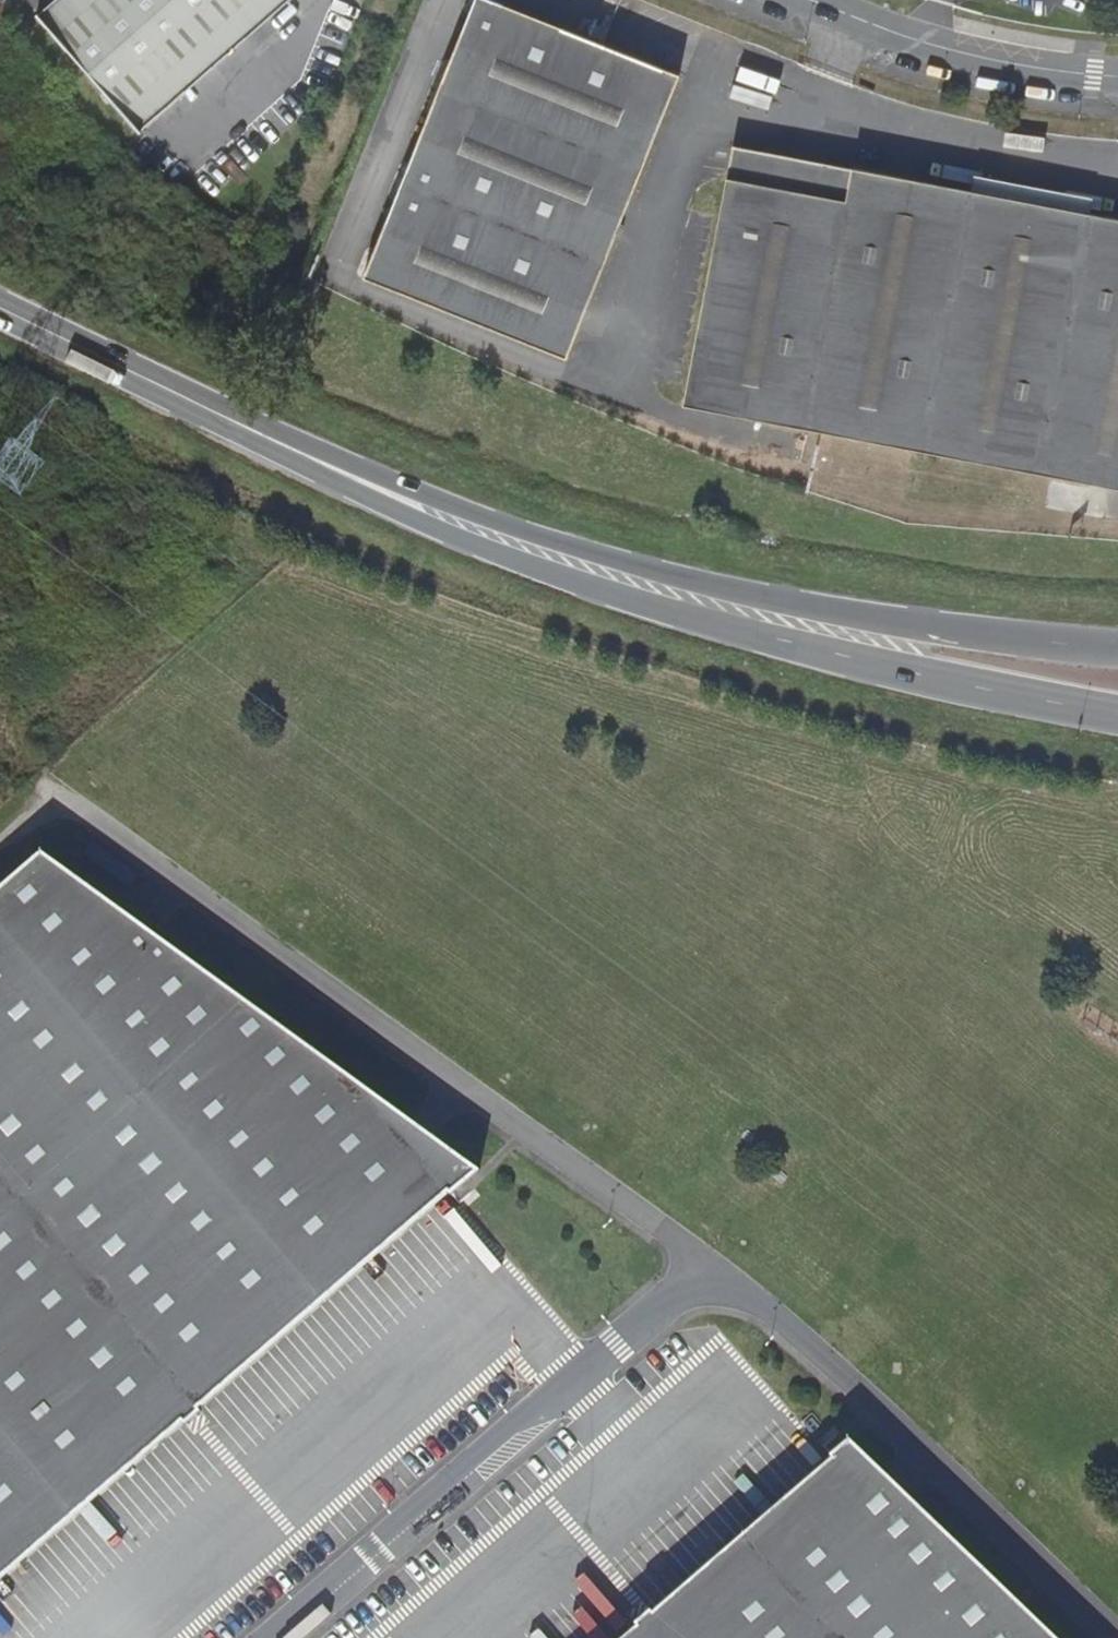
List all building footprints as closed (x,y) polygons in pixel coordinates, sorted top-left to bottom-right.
[(35,16),(134,128),(279,0),(53,0),(35,16)] [(564,358),(678,75),(492,0),(474,0),(362,277),(564,358)] [(844,200),(850,168),(731,146),(724,178),(844,200)] [(1117,489),(1117,218),(850,168),(844,200),(724,178),(680,405),(1117,489)] [(175,1408),(187,1422),(203,1409),(189,1394),(439,1179),(451,1194),(481,1169),(432,1134),(430,1136),(413,1124),(415,1121),(381,1096),(379,1099),(360,1085),(362,1082),(159,933),(157,936),(138,922),(139,918),(46,849),(0,889),(0,1557),(175,1408)] [(949,1537),(947,1539),(930,1522),(933,1519),(903,1492),(899,1494),(885,1481),(888,1476),(847,1438),(828,1454),(840,1469),(663,1622),(650,1608),(634,1620),(647,1635),(643,1637),(1055,1637),(949,1537)]
